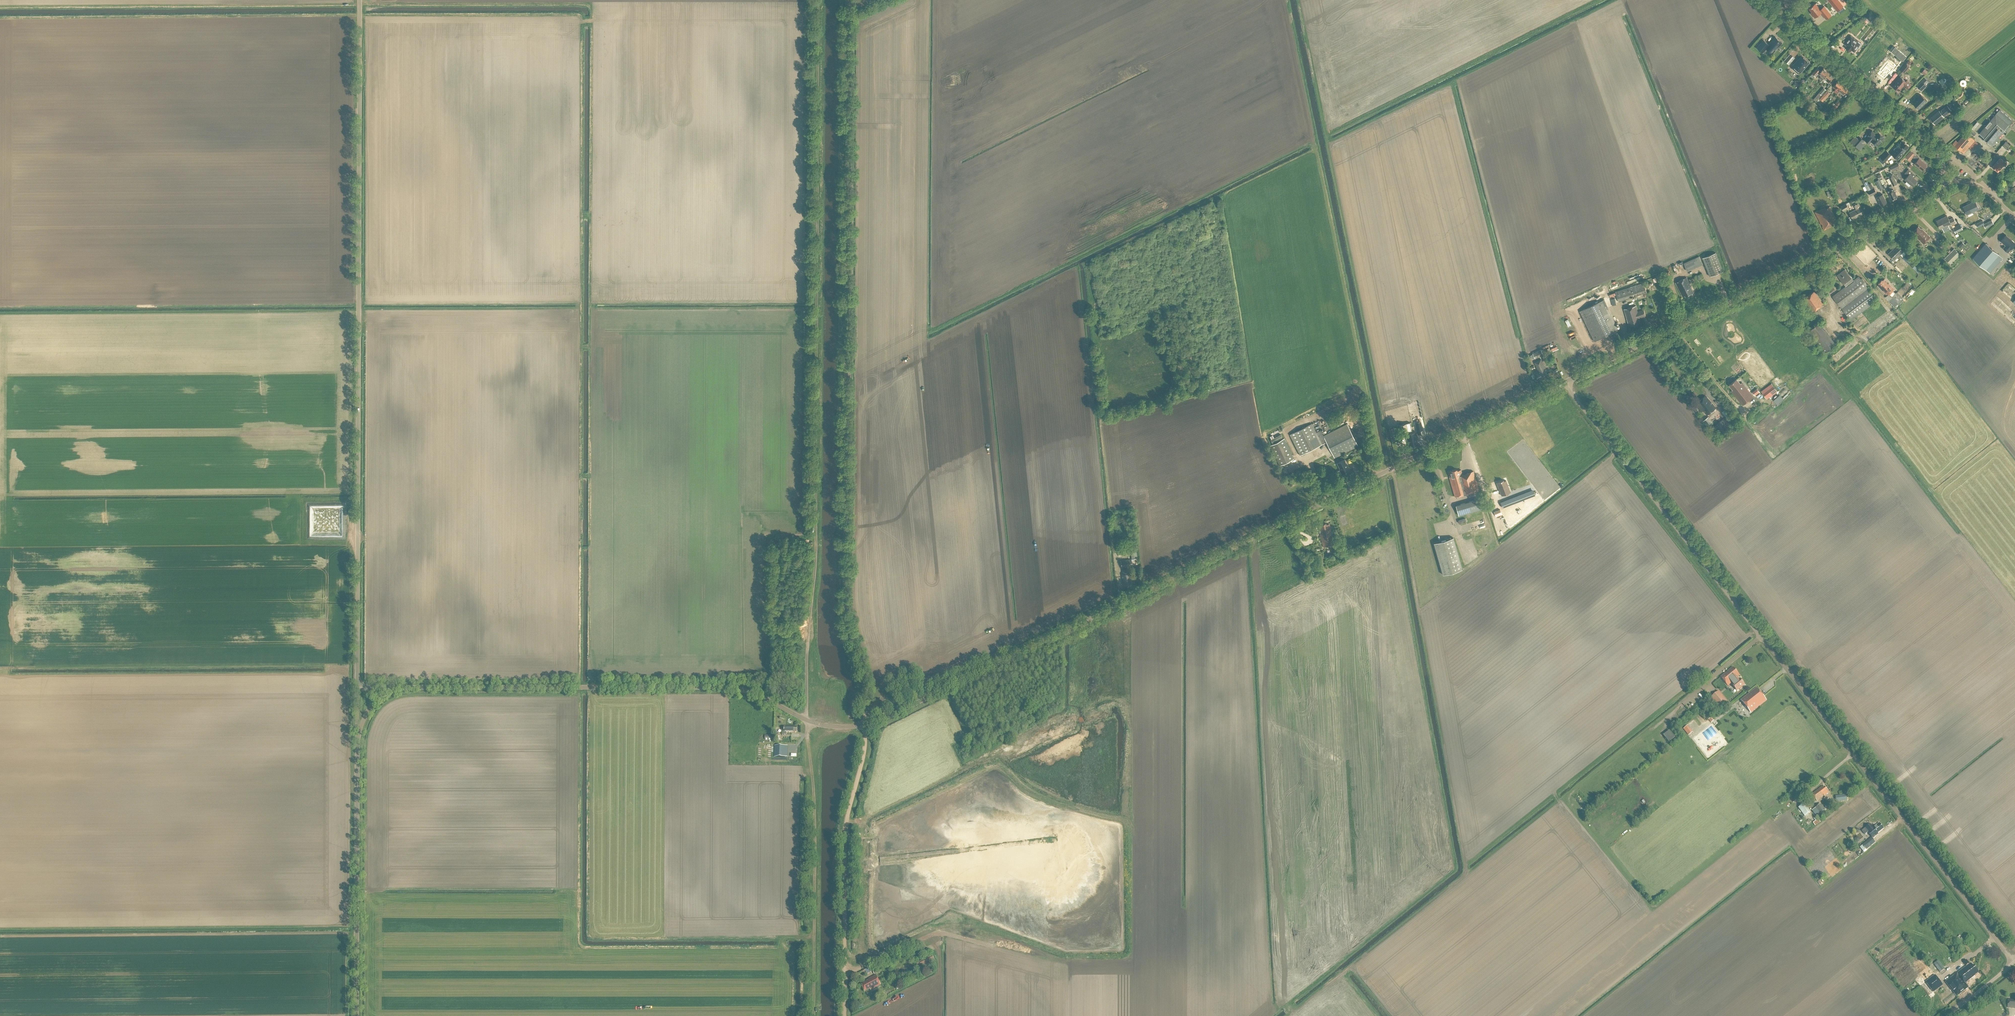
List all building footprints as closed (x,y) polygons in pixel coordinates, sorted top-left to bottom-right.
[(1843,5),(1839,0),(1829,0),(1837,10),(1843,5)] [(1816,3),(1809,8),(1813,13),(1812,13),(1815,17),(1821,12),(1826,19),(1831,15),(1824,6),(1820,9),(1816,3)] [(1889,40),(1892,35),(1884,29),(1881,34),(1889,40)] [(1847,45),(1846,47),(1850,51),(1852,49),(1854,51),(1858,46),(1859,47),(1862,43),(1858,40),(1858,41),(1851,35),(1844,43),(1847,45)] [(1767,48),(1773,53),(1782,42),(1776,36),(1769,44),(1764,39),(1757,47),(1763,52),(1767,48)] [(1895,46),(1891,51),(1902,61),(1907,56),(1895,46)] [(1784,60),(1789,64),(1795,57),(1790,53),(1784,60)] [(1809,61),(1802,56),(1797,61),(1793,65),(1794,66),(1792,68),(1795,70),(1796,68),(1800,72),(1809,61)] [(1877,67),(1872,72),(1880,78),(1883,74),(1884,75),(1886,73),(1885,72),(1889,68),(1890,69),(1895,63),(1887,56),(1876,66),(1877,67)] [(1906,62),(1900,70),(1904,73),(1910,66),(1906,62)] [(1829,71),(1824,67),(1819,73),(1821,75),(1819,78),(1822,80),(1824,78),(1829,71)] [(1829,71),(1824,78),(1829,82),(1834,76),(1829,71)] [(1898,79),(1893,86),(1899,91),(1904,85),(1908,88),(1911,83),(1907,80),(1906,81),(1900,76),(1898,79)] [(1839,80),(1833,86),(1838,90),(1844,84),(1839,80)] [(1922,81),(1917,86),(1921,90),(1926,85),(1922,81)] [(1844,84),(1838,90),(1843,95),(1849,88),(1844,84)] [(1831,93),(1827,90),(1819,99),(1822,102),(1831,93)] [(1916,102),(1921,107),(1928,100),(1922,95),(1916,102)] [(1838,100),(1832,107),(1835,109),(1841,102),(1838,100)] [(1943,115),(1950,109),(1947,105),(1941,110),(1942,111),(1941,112),(1939,110),(1930,118),(1935,123),(1944,116),(1943,115)] [(1996,113),(1979,133),(1985,138),(1986,137),(1989,139),(1987,141),(1993,146),(2003,133),(2002,131),(2003,129),(2004,130),(2009,124),(2008,124),(2009,123),(2010,124),(2013,120),(2000,109),(1997,113),(1997,114),(1996,113)] [(1977,122),(1972,127),(1976,130),(1981,124),(1977,122)] [(1876,134),(1872,130),(1868,135),(1869,136),(1866,140),(1869,143),(1871,140),(1877,145),(1884,136),(1878,131),(1876,134)] [(1956,139),(1953,143),(1964,153),(1975,139),(1966,132),(1958,141),(1956,139)] [(1858,147),(1864,140),(1859,135),(1853,142),(1858,147)] [(1909,146),(1903,141),(1901,143),(1900,142),(1896,146),(1897,147),(1891,154),(1897,159),(1909,146)] [(2010,145),(2006,141),(2002,145),(2006,149),(2010,145)] [(1887,150),(1880,157),(1885,161),(1892,154),(1887,150)] [(1905,155),(1910,160),(1913,156),(1915,154),(1910,150),(1905,155)] [(1915,154),(1913,156),(1915,158),(1917,160),(1914,163),(1922,169),(1927,164),(1919,157),(1917,155),(1915,154)] [(2000,158),(1993,166),(1998,170),(2005,162),(2000,158)] [(1911,174),(1913,172),(1908,168),(1905,172),(1907,175),(1905,178),(1907,180),(1906,181),(1906,183),(1908,185),(1909,185),(1911,183),(1912,185),(1917,179),(1911,174)] [(1888,176),(1893,185),(1897,183),(1893,174),(1888,176)] [(1891,185),(1889,186),(1890,189),(1888,190),(1892,198),(1897,196),(1891,185)] [(1883,193),(1877,196),(1881,204),(1887,201),(1883,193)] [(1975,200),(1963,206),(1967,214),(1979,208),(1975,200)] [(1825,206),(1816,211),(1817,214),(1818,215),(1821,223),(1822,222),(1823,225),(1824,229),(1833,225),(1832,223),(1837,220),(1831,207),(1830,205),(1826,208),(1825,206)] [(1860,207),(1849,212),(1852,219),(1863,213),(1860,207)] [(1948,225),(1949,225),(1952,233),(1955,231),(1956,232),(1963,229),(1960,224),(1953,227),(1951,224),(1956,222),(1953,217),(1949,219),(1947,215),(1936,220),(1940,228),(1948,225)] [(1917,235),(1916,236),(1923,243),(1930,236),(1922,228),(1921,228),(1918,226),(1913,231),(1917,235)] [(2005,244),(2003,247),(2008,252),(2014,244),(2014,242),(2006,234),(2001,240),(2005,244)] [(1985,243),(1972,258),(1990,273),(2003,258),(1985,243)] [(1897,244),(1888,253),(1894,259),(1903,250),(1897,244)] [(1954,248),(1945,258),(1951,264),(1960,254),(1954,248)] [(1714,253),(1703,257),(1710,276),(1722,272),(1714,253)] [(1903,257),(1912,267),(1916,263),(1906,253),(1903,257)] [(1684,263),(1687,271),(1703,264),(1699,256),(1684,263)] [(1917,263),(1912,267),(1918,273),(1923,268),(1917,263)] [(1846,268),(1838,274),(1846,285),(1833,295),(1851,320),(1878,299),(1866,284),(1867,283),(1863,277),(1861,278),(1859,275),(1854,279),(1846,268)] [(1687,277),(1676,282),(1683,295),(1686,294),(1687,295),(1694,292),(1691,286),(1692,286),(1687,277)] [(1882,279),(1879,282),(1879,283),(1877,284),(1887,295),(1894,289),(1884,279),(1883,280),(1882,279)] [(1830,291),(1835,288),(1829,280),(1824,283),(1830,291)] [(1615,291),(1619,301),(1647,292),(1644,282),(1615,291)] [(1812,311),(1825,302),(1815,289),(1802,299),(1812,311)] [(1895,291),(1887,299),(1894,307),(1902,299),(1902,298),(1903,297),(1897,291),(1896,292),(1895,291)] [(1604,299),(1580,311),(1595,341),(1619,329),(1604,299)] [(1639,317),(1645,315),(1644,309),(1638,311),(1636,305),(1624,308),(1629,326),(1640,323),(1639,317)] [(1820,322),(1807,331),(1824,354),(1836,344),(1820,322)] [(1535,358),(1544,354),(1541,349),(1533,353),(1535,358)] [(1546,369),(1547,368),(1542,359),(1535,362),(1540,372),(1541,372),(1542,375),(1547,372),(1546,369)] [(1731,390),(1737,398),(1742,404),(1753,396),(1742,382),(1740,383),(1736,378),(1729,384),(1733,389),(1731,390)] [(1772,383),(1761,391),(1763,393),(1767,399),(1777,391),(1772,383)] [(1777,404),(1783,399),(1780,394),(1773,399),(1777,404)] [(1701,406),(1700,406),(1707,414),(1716,407),(1706,395),(1703,398),(1703,397),(1697,402),(1701,406)] [(1706,426),(1712,421),(1710,419),(1708,416),(1702,421),(1704,424),(1706,426)] [(1421,421),(1415,422),(1417,434),(1423,433),(1421,421)] [(1412,430),(1410,422),(1399,424),(1401,432),(1412,430)] [(1311,423),(1289,434),(1299,455),(1326,441),(1333,457),(1357,445),(1346,424),(1323,436),(1320,429),(1315,432),(1311,423)] [(1414,432),(1404,434),(1407,447),(1417,445),(1415,437),(1414,432)] [(1272,434),(1269,436),(1273,443),(1283,437),(1281,433),(1274,437),(1272,434)] [(1346,463),(1344,458),(1337,462),(1340,469),(1339,469),(1342,474),(1350,470),(1348,466),(1349,466),(1347,463),(1346,463)] [(1448,471),(1450,477),(1449,477),(1449,478),(1450,482),(1455,496),(1474,491),(1479,489),(1473,470),(1462,474),(1461,469),(1457,470),(1457,469),(1448,471)] [(1503,479),(1496,482),(1502,495),(1510,491),(1506,480),(1504,481),(1503,479)] [(1456,504),(1458,515),(1481,509),(1478,498),(1456,504)] [(1500,508),(1510,504),(1508,499),(1498,503),(1500,508)] [(1320,531),(1319,531),(1323,546),(1335,543),(1329,523),(1326,524),(1326,522),(1319,524),(1319,526),(1318,526),(1320,531)] [(1434,542),(1443,574),(1462,569),(1453,537),(1434,542)] [(1121,560),(1122,567),(1133,565),(1133,564),(1138,563),(1136,557),(1121,560)] [(1124,573),(1122,574),(1124,585),(1133,584),(1131,572),(1130,572),(1129,569),(1123,570),(1123,572),(1124,572),(1124,573)] [(1732,669),(1721,677),(1728,686),(1732,683),(1733,685),(1732,686),(1737,692),(1745,685),(1740,679),(1739,680),(1737,678),(1740,676),(1735,670),(1734,671),(1732,669)] [(912,676),(904,680),(907,686),(915,682),(912,676)] [(1767,701),(1757,688),(1741,700),(1751,713),(1767,701)] [(1719,692),(1711,698),(1720,710),(1728,703),(1719,692)] [(1693,733),(1688,726),(1684,730),(1689,736),(1693,733)] [(1664,736),(1669,743),(1675,739),(1670,732),(1664,736)] [(1814,796),(1812,797),(1815,801),(1816,799),(1817,801),(1824,796),(1825,797),(1830,793),(1825,787),(1824,788),(1823,787),(1813,795),(1814,796)] [(1837,803),(1848,801),(1847,795),(1836,797),(1837,803)] [(1805,804),(1799,808),(1805,817),(1811,812),(1805,804)] [(1817,808),(1821,813),(1825,810),(1822,805),(1817,808)] [(1871,825),(1865,829),(1874,840),(1876,838),(1876,837),(1879,835),(1878,834),(1883,830),(1880,825),(1879,826),(1878,825),(1874,828),(1871,825)] [(1872,846),(1868,841),(1863,846),(1866,850),(1872,846)] [(933,956),(919,963),(921,968),(935,961),(933,956)] [(1940,973),(1945,969),(1938,961),(1934,964),(1940,973)] [(1965,969),(1958,974),(1959,975),(1955,978),(1954,977),(1946,982),(1954,994),(1944,1002),(1946,1005),(1957,997),(1965,991),(1964,989),(1967,987),(1965,984),(1973,979),(1972,978),(1979,973),(1974,967),(1973,967),(1971,964),(1965,969)] [(871,969),(874,975),(881,972),(878,965),(871,969)] [(1925,983),(1934,993),(1943,985),(1935,975),(1925,983)] [(868,982),(861,985),(865,992),(870,990),(871,991),(881,986),(876,976),(869,979),(869,980),(867,981),(868,982)]
